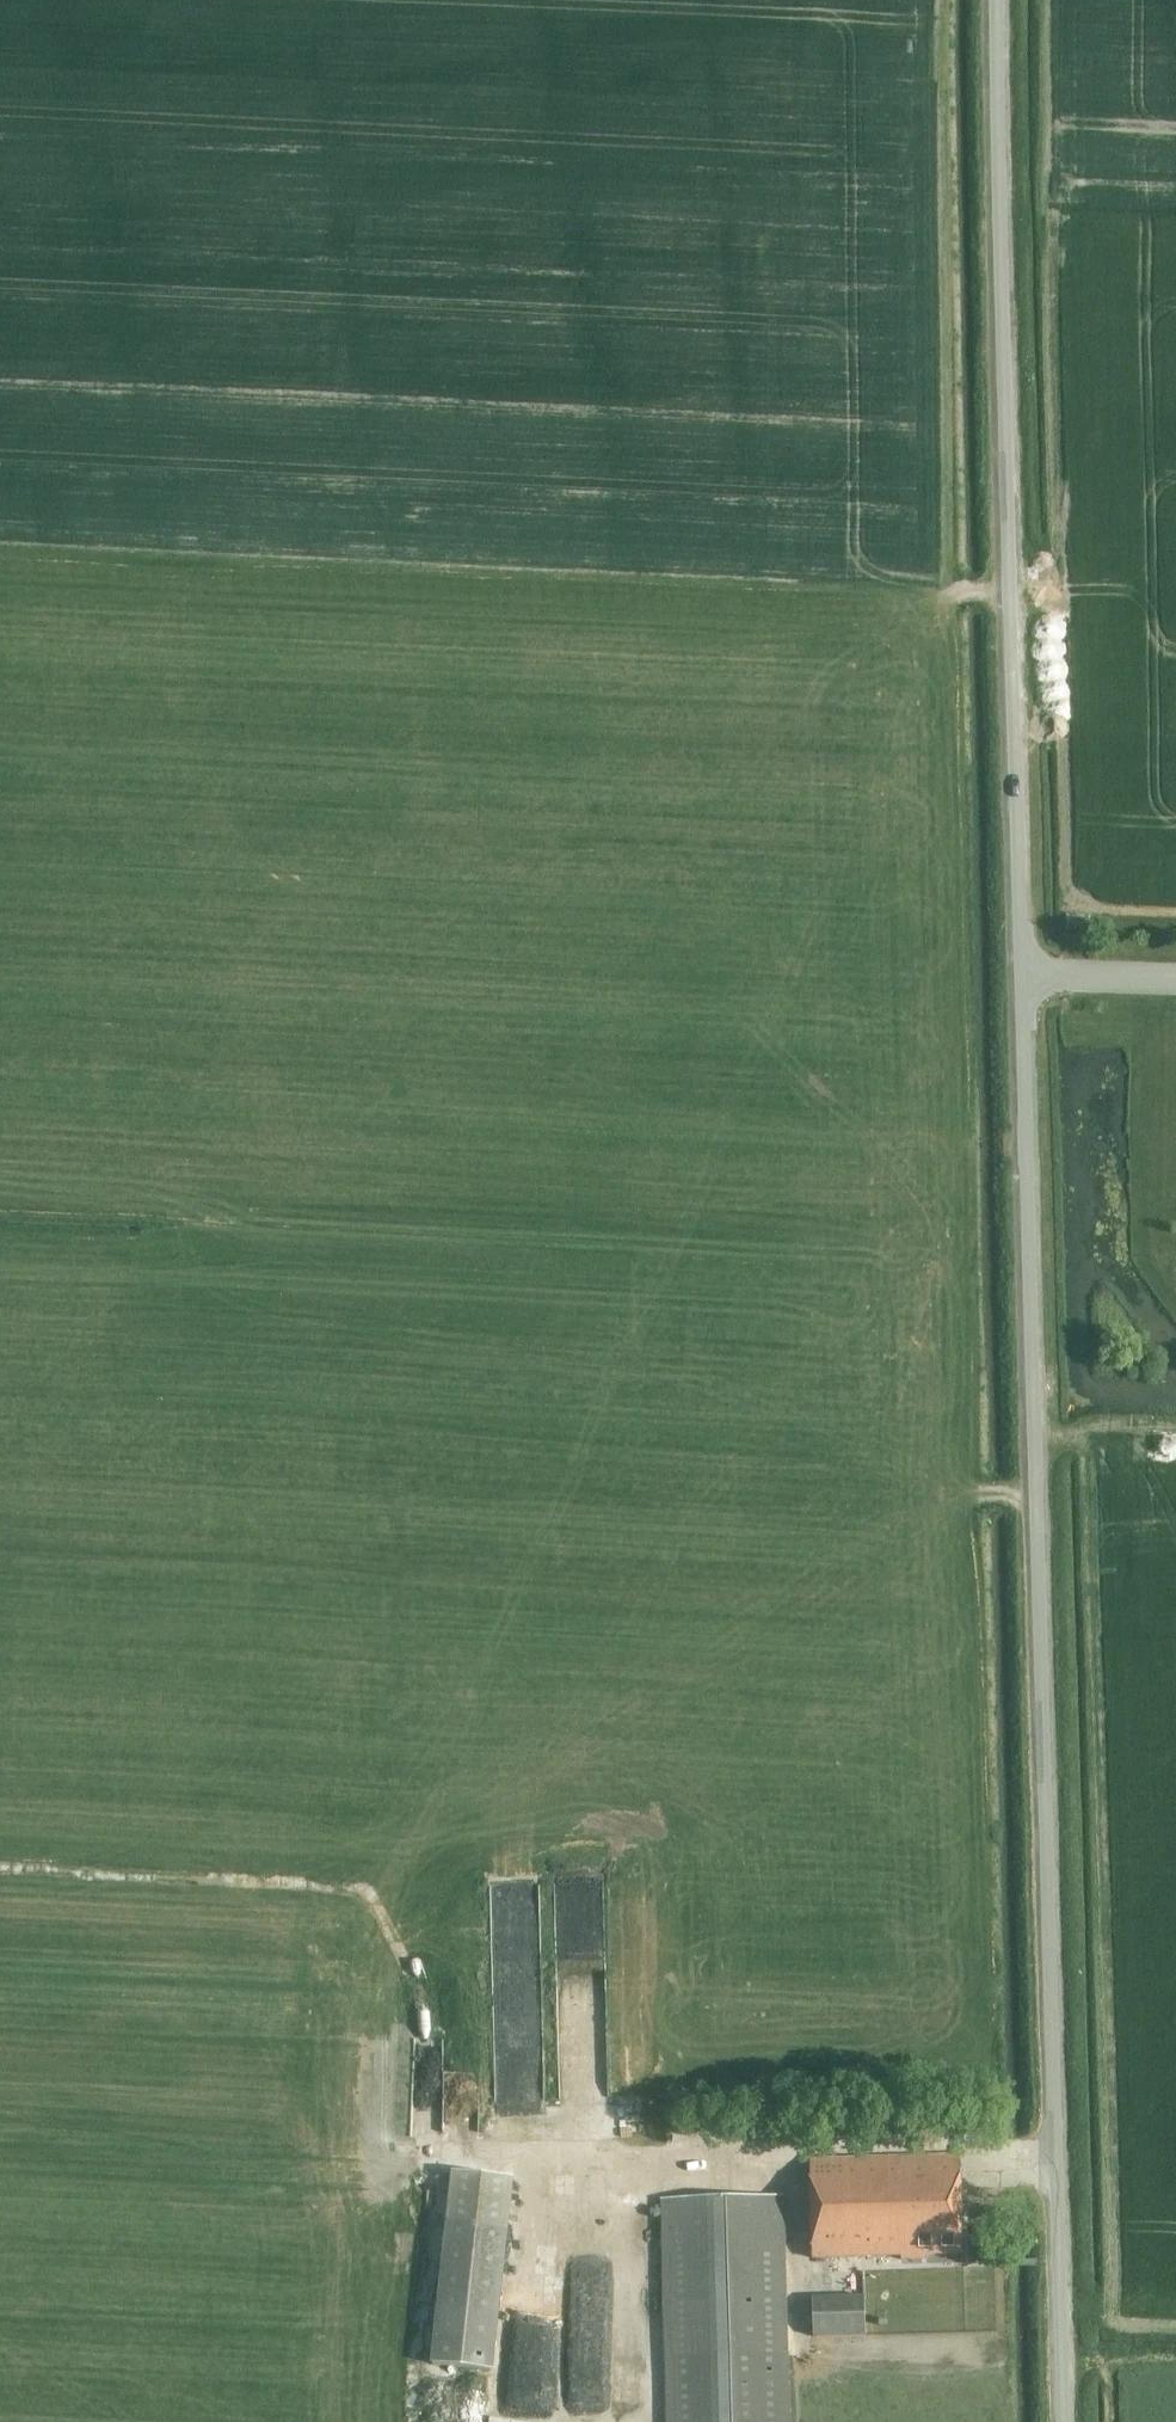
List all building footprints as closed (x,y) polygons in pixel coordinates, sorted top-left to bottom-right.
[(903,2254),(905,2257),(929,2257),(929,2253),(966,2252),(963,2154),(814,2158),(816,2257),(903,2254)] [(436,2363),(493,2370),(514,2178),(458,2171),(436,2363)] [(616,2352),(617,2195),(579,2195),(578,2352),(616,2352)] [(666,2203),(671,2421),(792,2421),(788,2198),(666,2203)] [(812,2295),(813,2335),(865,2333),(864,2294),(812,2295)]
